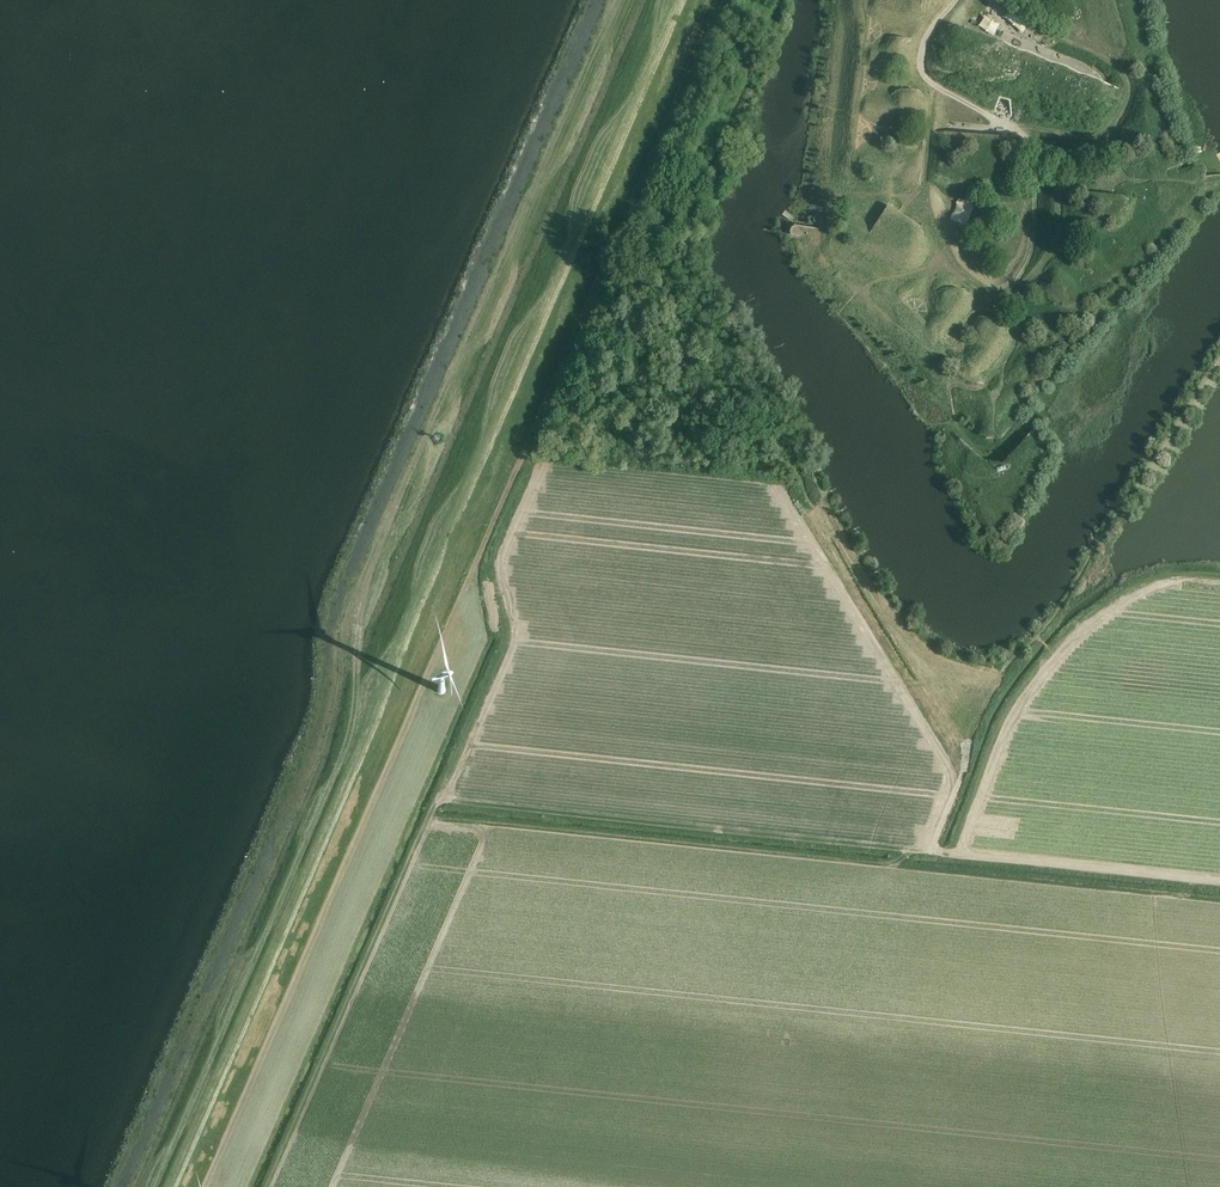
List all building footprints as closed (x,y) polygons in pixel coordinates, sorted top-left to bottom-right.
[(872,19),(870,19),(867,44),(869,44),(870,33),(871,34),(872,34),(876,39),(877,40),(878,40),(880,39),(881,37),(882,35),(882,33),(883,31),(882,28),(882,26),(881,25),(881,24),(880,24),(878,24),(873,29),(872,28),(871,28),(872,19)] [(966,31),(948,77),(1000,98),(1002,98),(1004,99),(1008,101),(1009,101),(1055,119),(1065,92),(1077,97),(1084,76),(1085,75),(1021,50),(1000,42),(966,29),(966,31)] [(866,70),(864,69),(862,95),(864,95),(865,84),(866,85),(867,84),(871,90),(872,91),(873,90),(875,89),(876,87),(877,86),(877,83),(877,81),(877,79),(876,77),(876,76),(875,75),(874,74),(873,74),(867,79),(866,79),(865,79),(866,70)] [(861,122),(859,121),(856,146),(858,147),(859,136),(860,137),(861,137),(864,142),(866,143),(867,143),(869,142),(870,140),(871,138),(871,136),(871,133),(871,131),(871,129),(870,128),(869,127),(869,126),(867,126),(862,131),(861,131),(859,131),(861,122)] [(765,230),(788,239),(794,239),(794,236),(793,235),(789,235),(765,228),(765,230)] [(792,231),(792,233),(792,234),(793,235),(794,236),(817,243),(820,231),(820,230),(819,230),(819,231),(807,229),(798,228),(796,228),(795,228),(794,228),(793,229),(792,230),(792,231)] [(1053,281),(1049,285),(1050,286),(1062,297),(1066,292),(1054,281),(1053,281)] [(905,302),(904,303),(927,323),(928,322),(918,313),(919,313),(919,312),(926,312),(927,312),(928,310),(928,309),(927,307),(926,305),(925,303),(923,301),(921,300),(919,300),(918,300),(917,299),(916,300),(915,301),(916,308),(915,309),(914,310),(905,302)] [(965,358),(955,349),(956,348),(956,347),(963,348),(964,347),(965,346),(965,344),(964,342),(963,340),(962,339),(960,337),(958,336),(956,335),(955,335),(954,335),(953,335),(952,336),(953,344),(952,344),(951,345),(942,337),(941,339),(963,359),(965,358)]
